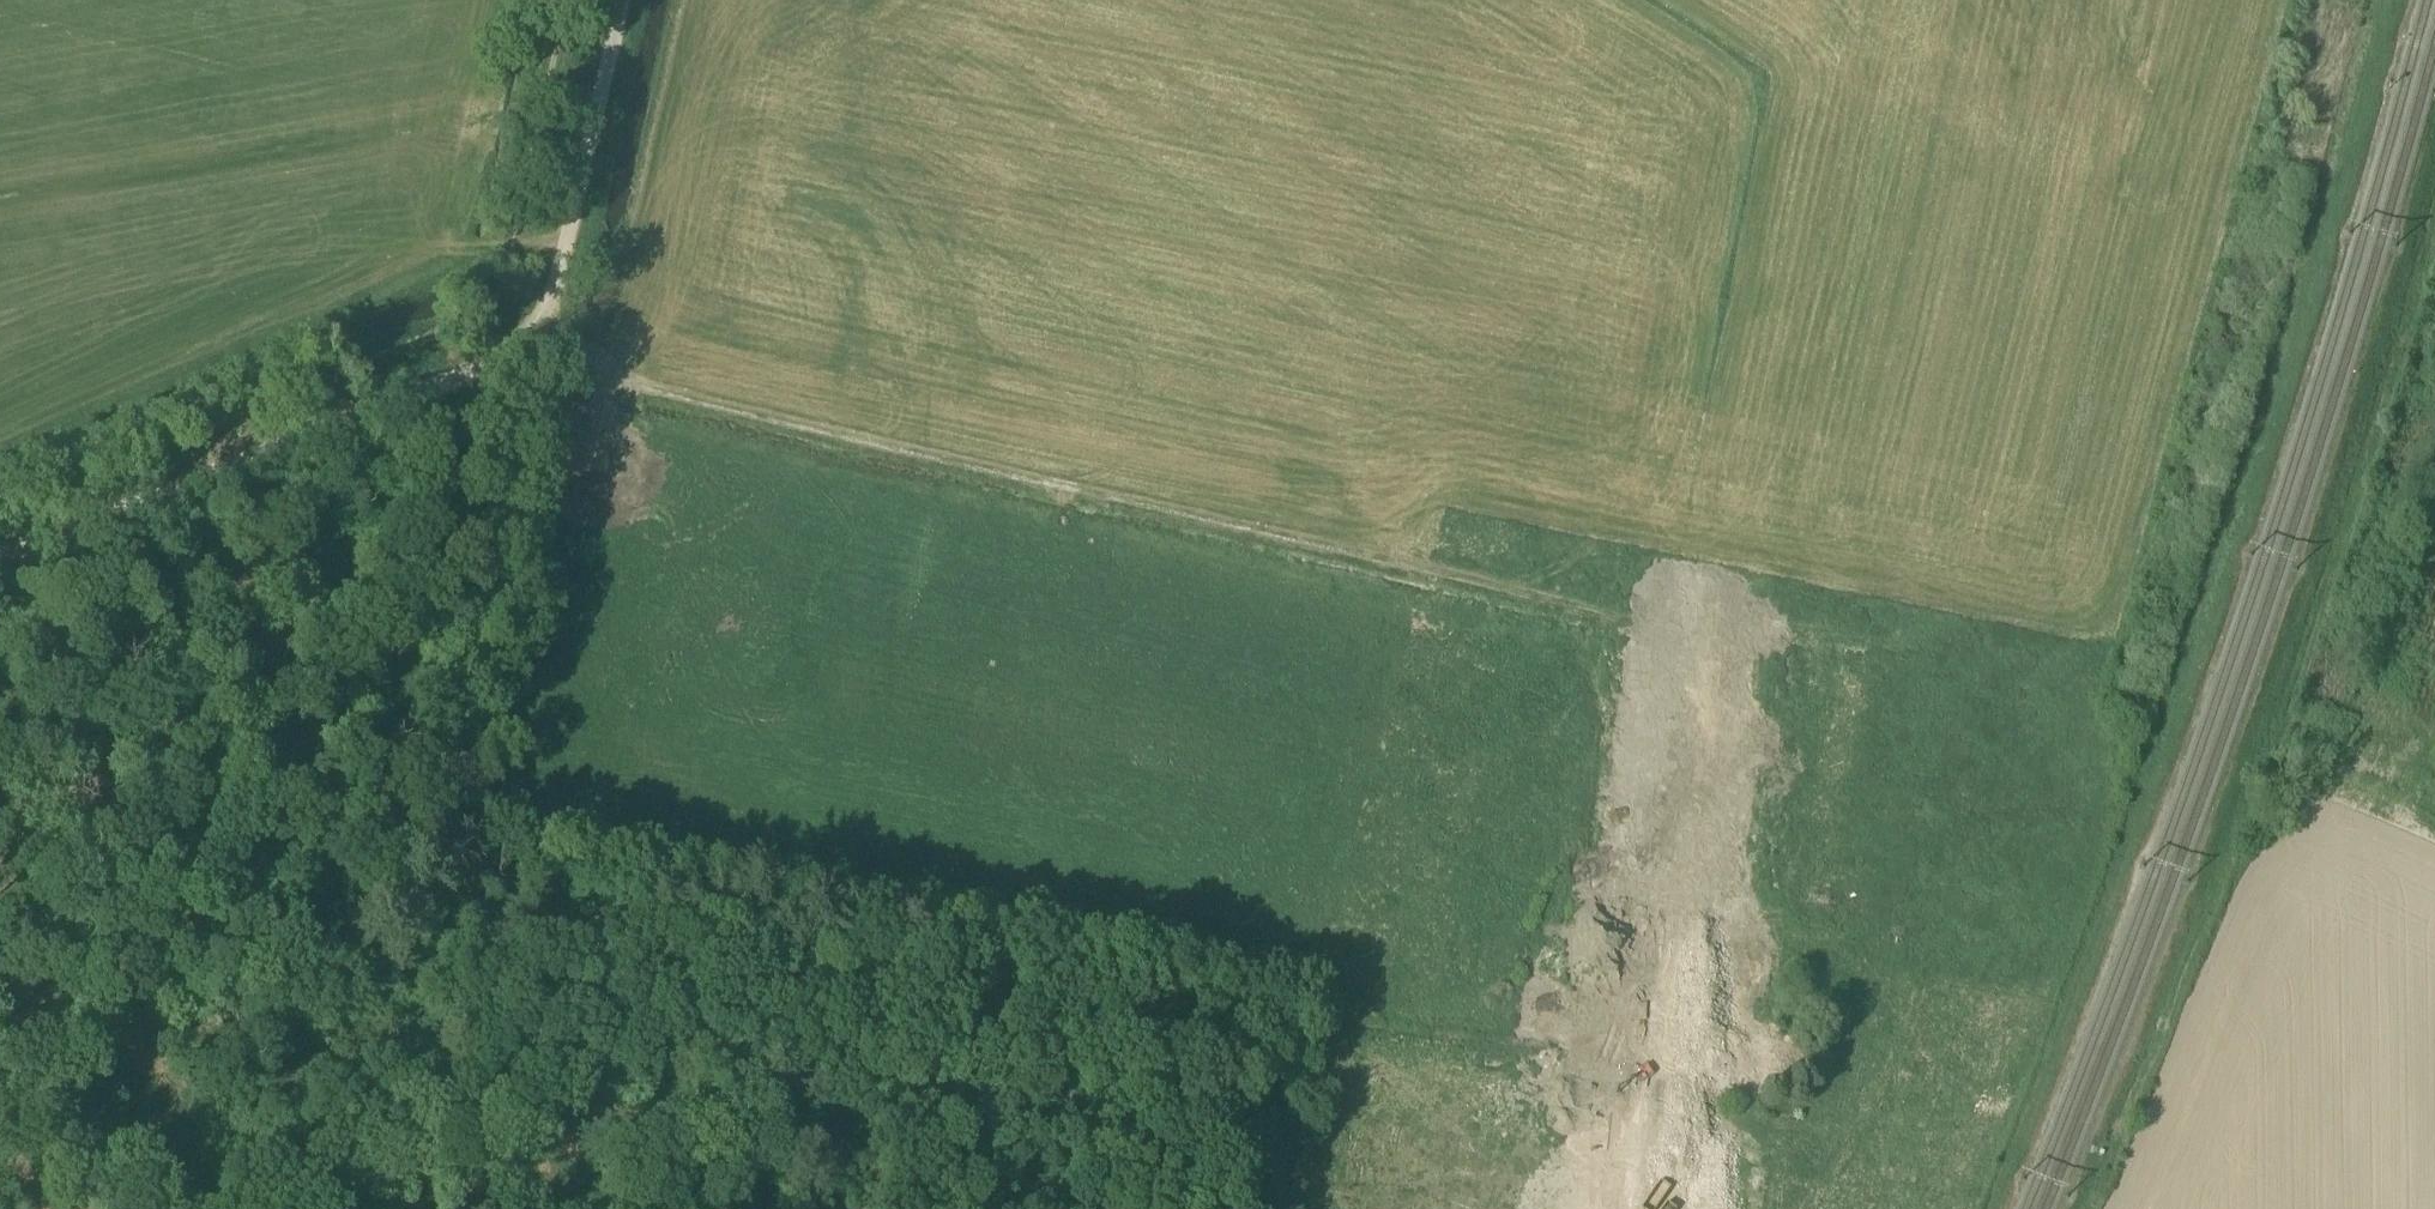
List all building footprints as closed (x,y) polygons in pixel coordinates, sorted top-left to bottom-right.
[(1695,991),(1710,990),(1710,940),(1695,940),(1695,991)] [(1712,1040),(1711,1079),(1758,1080),(1759,1040),(1712,1040)]
